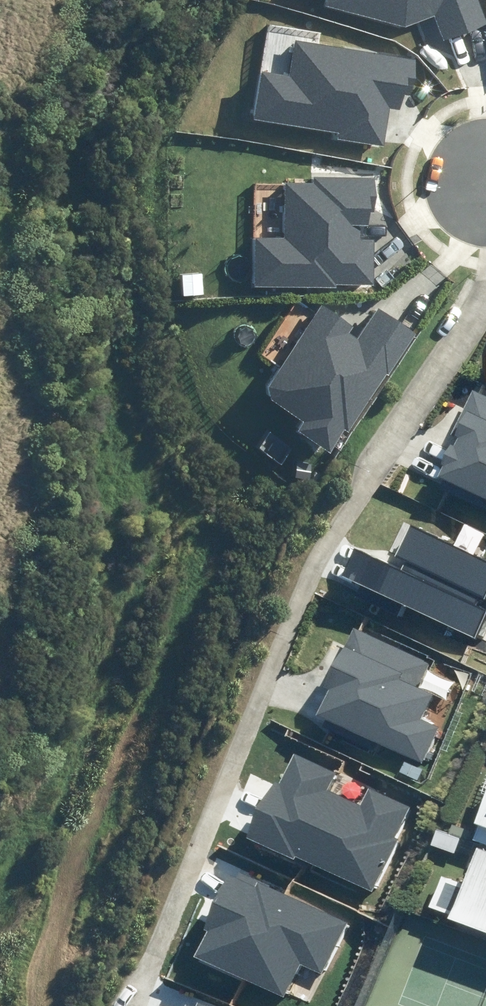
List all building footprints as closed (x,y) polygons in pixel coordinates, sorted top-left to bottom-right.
[(405,27),(434,16),(444,41),(485,25),(485,21),(478,0),(327,0),(326,6),(405,27)] [(261,72),(253,119),(339,133),(338,139),(383,146),(389,107),(402,109),(404,96),(412,98),(418,60),(295,41),(289,76),(261,72)] [(257,237),(256,287),(336,288),(336,283),(373,284),(374,239),(360,239),(360,224),(369,224),(369,210),(375,210),(375,178),(313,176),(313,184),(286,183),(285,238),(257,237)] [(298,432),(330,453),(345,430),(349,432),(416,332),(380,308),(359,339),(349,332),(353,326),(323,307),(269,387),(273,400),(305,421),(298,432)] [(485,500),(485,398),(472,392),(453,434),(457,436),(438,478),(485,500)] [(473,639),(485,612),(485,611),(476,606),(480,597),(484,599),(485,596),(485,562),(411,525),(396,556),(408,562),(403,572),(352,547),(339,574),(473,639)] [(328,688),(316,715),(423,762),(439,727),(419,719),(431,692),(419,686),(429,663),(349,628),(323,686),(328,688)] [(270,781),(244,838),(294,861),(296,857),(371,891),(409,807),(369,789),(362,805),(328,789),(336,773),(294,754),(280,785),(270,781)] [(485,843),(485,787),(472,823),(478,825),(473,838),(485,843)] [(476,846),(462,885),(440,877),(429,907),(448,914),(447,917),(485,931),(485,850),(476,846)] [(196,956),(284,998),(301,964),(321,973),(346,922),(243,872),(239,880),(230,876),(205,928),(209,930),(196,956)]
